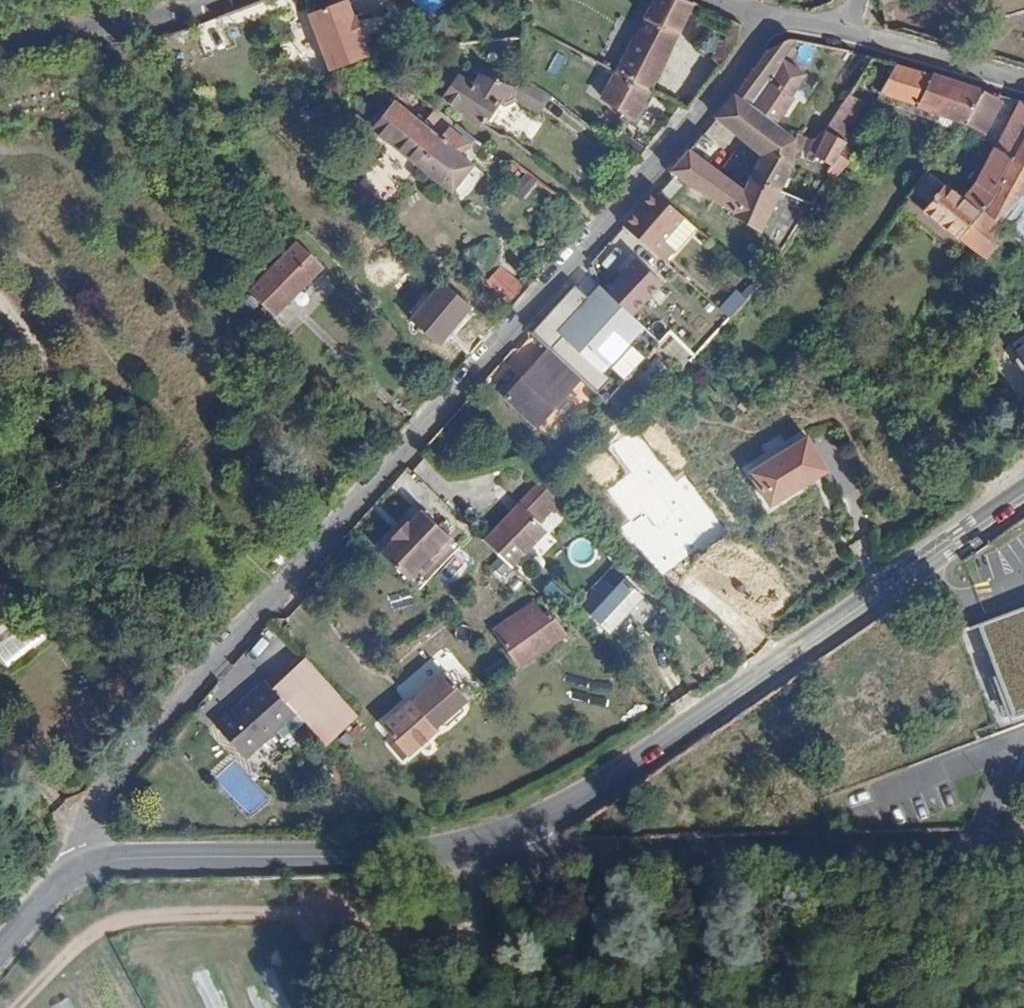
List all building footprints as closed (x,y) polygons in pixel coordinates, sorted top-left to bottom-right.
[(308,14),(329,70),(367,56),(360,39),(362,38),(355,17),(352,18),(346,0),(308,14)] [(424,18),(442,6),(438,0),(412,0),(424,18)] [(686,0),(654,0),(643,22),(679,31),(693,3),(686,0)] [(643,22),(620,65),(616,73),(649,90),(679,31),(643,22)] [(734,97),(733,97),(749,107),(767,85),(795,39),(786,38),(770,48),(734,97)] [(982,91),(894,65),(879,95),(955,129),(982,91)] [(441,102),(451,108),(479,126),(496,103),(500,106),(518,98),(518,87),(476,72),(469,81),(460,77),(441,102)] [(649,90),(616,73),(602,99),(635,119),(649,90)] [(547,91),(519,76),(518,87),(518,98),(538,111),(547,91)] [(767,85),(749,107),(776,124),(792,99),(767,85)] [(982,91),(955,129),(971,139),(995,104),(982,91)] [(860,102),(846,95),(824,131),(837,139),(860,102)] [(749,107),(733,97),(716,120),(762,155),(749,180),(779,194),(781,191),(803,145),(776,124),(749,107)] [(373,129),(416,166),(451,124),(443,116),(435,110),(423,124),(395,102),(373,129)] [(944,188),(927,210),(926,211),(960,238),(983,206),(991,192),(1011,155),(1023,131),(1023,104),(1016,102),(975,182),(962,201),(944,188)] [(461,157),(474,141),(451,124),(416,166),(451,194),(453,194),(474,168),(461,157)] [(635,162),(646,149),(620,127),(609,141),(635,162)] [(837,139),(824,131),(823,133),(813,160),(829,169),(844,142),(837,139)] [(1011,155),(1023,163),(1023,131),(1011,155)] [(712,144),(702,137),(689,152),(701,160),(712,144)] [(807,204),(781,191),(779,194),(771,209),(743,189),(701,160),(689,152),(670,174),(758,231),(754,237),(778,252),(807,204)] [(1011,155),(991,192),(1012,209),(1023,190),(1023,163),(1011,155)] [(924,173),(908,194),(927,210),(944,188),(924,173)] [(779,194),(749,180),(743,189),(771,209),(779,194)] [(1023,243),(1023,190),(1012,209),(1003,224),(1011,231),(1023,243)] [(991,192),(983,206),(1003,224),(1012,209),(991,192)] [(621,228),(662,264),(693,228),(653,193),(621,228)] [(983,206),(960,238),(987,259),(1011,231),(1003,224),(983,206)] [(324,269),(298,245),(251,295),(276,318),(313,280),(324,269)] [(634,259),(604,291),(598,286),(588,298),(573,285),(529,334),(546,350),(578,378),(604,402),(659,342),(630,315),(660,282),(634,259)] [(487,289),(509,309),(526,290),(504,271),(487,289)] [(694,354),(674,336),(661,349),(681,368),(688,360),(694,354)] [(1015,352),(1017,356),(1014,362),(1023,375),(1023,346),(1015,352)] [(569,389),(578,378),(546,350),(538,359),(569,389)] [(534,426),(569,389),(538,359),(503,396),(534,426)] [(805,436),(748,473),(769,506),(826,469),(805,436)] [(533,491),(485,542),(511,567),(544,531),(538,525),(553,508),(558,500),(540,482),(533,491)] [(558,500),(553,508),(561,514),(566,508),(558,500)] [(384,553),(412,579),(451,535),(423,510),(411,524),(409,522),(394,538),(396,540),(384,553)] [(649,600),(627,578),(592,615),(616,636),(633,617),(649,600)] [(0,587),(0,612),(12,599),(0,587)] [(494,630),(516,661),(533,650),(538,656),(568,637),(550,610),(543,615),(534,602),(494,630)] [(977,619),(1010,713),(1023,708),(1023,603),(977,619)] [(533,650),(516,661),(521,668),(538,656),(533,650)] [(355,716),(306,662),(277,687),(326,743),(355,716)] [(459,688),(444,672),(384,726),(410,754),(439,727),(470,699),(459,688)] [(296,713),(266,680),(218,723),(248,757),(296,713)] [(288,876),(279,876),(279,885),(288,884),(288,876)] [(68,999),(50,1007),(72,1007),(68,999)]
